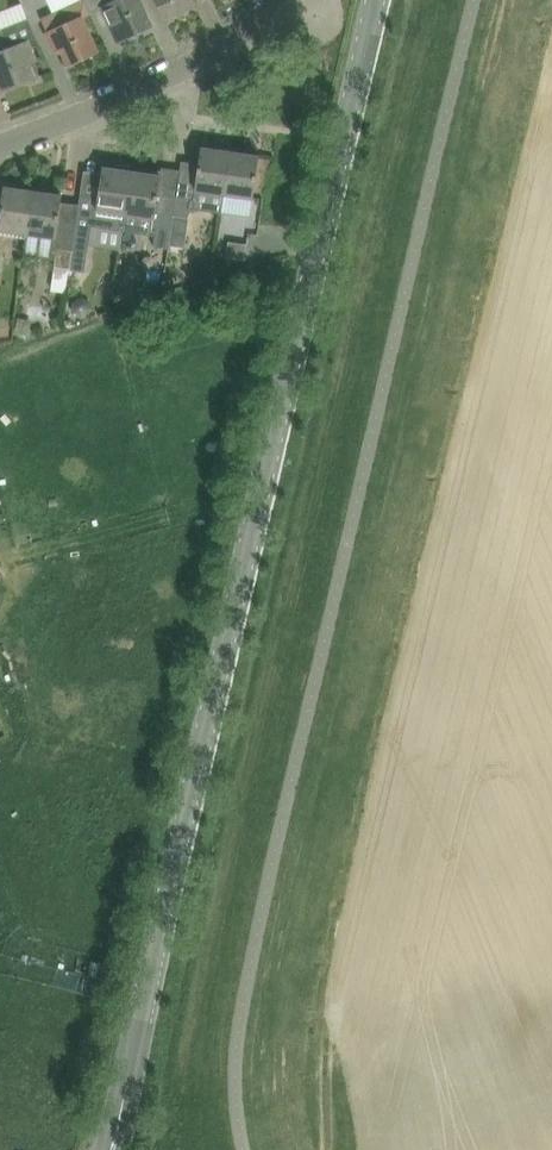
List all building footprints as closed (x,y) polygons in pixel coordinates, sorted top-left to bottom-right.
[(98,51),(82,16),(92,11),(87,0),(79,0),(43,18),(49,31),(48,32),(57,50),(63,47),(71,63),(98,51)] [(119,40),(153,25),(142,0),(87,0),(92,11),(103,6),(119,40)] [(166,18),(199,3),(198,0),(157,0),(166,18)] [(38,42),(29,17),(4,27),(6,34),(0,36),(0,77),(4,89),(36,77),(30,62),(37,59),(31,44),(38,42)] [(197,190),(225,193),(231,150),(203,146),(197,190)] [(261,154),(231,150),(225,193),(255,197),(261,154)] [(104,166),(100,196),(82,194),(81,204),(77,233),(74,249),(75,249),(90,251),(94,225),(124,229),(132,170),(131,170),(131,165),(118,163),(117,168),(104,166)] [(170,246),(170,244),(177,196),(160,193),(162,174),(132,170),(124,229),(158,234),(156,245),(170,246)] [(29,233),(34,190),(5,185),(0,223),(0,229),(29,233)] [(63,194),(34,190),(29,233),(26,254),(58,259),(57,265),(72,267),(75,249),(74,249),(77,233),(81,204),(62,201),(63,194)] [(186,246),(191,208),(193,198),(177,196),(170,244),(186,246)] [(230,241),(228,256),(246,258),(248,243),(230,241)] [(28,336),(32,325),(18,321),(15,332),(28,336)] [(87,961),(79,958),(76,969),(85,971),(87,961)] [(101,962),(92,960),(90,973),(98,975),(101,962)]
